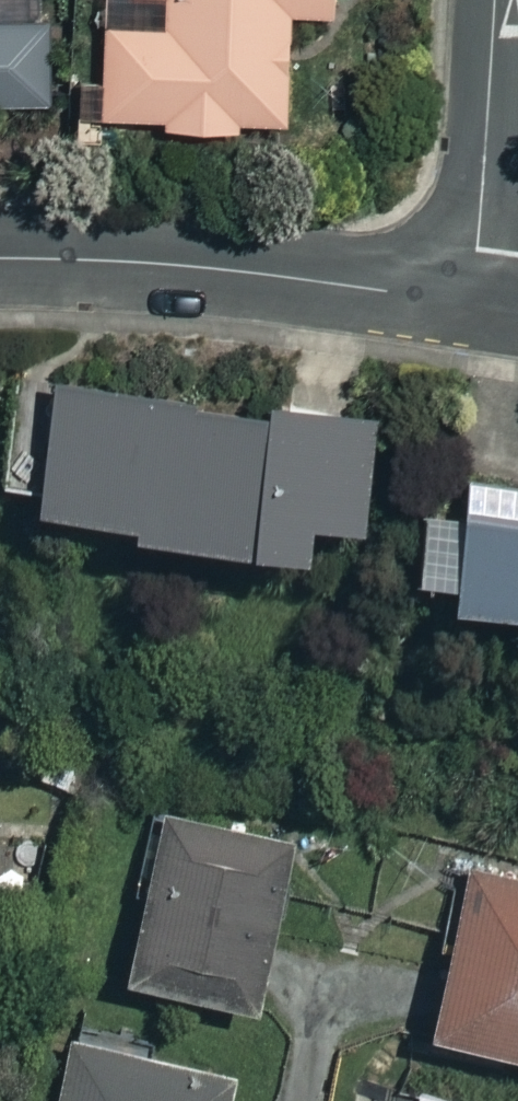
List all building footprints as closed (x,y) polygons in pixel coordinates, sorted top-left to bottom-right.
[(86,110),(149,112),(149,126),(231,128),(231,113),(278,114),(280,9),(326,10),(327,0),(88,0),(86,110)] [(0,15),(0,98),(25,97),(21,14),(0,15)] [(32,385),(10,382),(0,452),(0,471),(19,474),(16,492),(280,530),(284,503),(350,513),(363,418),(34,370),(32,385)] [(517,604),(517,476),(411,457),(394,557),(425,563),(421,587),(517,604)] [(280,828),(160,796),(115,966),(234,997),(280,828)] [(466,858),(418,1018),(517,1048),(517,873),(466,858)] [(60,1031),(43,1100),(209,1100),(217,1070),(60,1031)] [(374,1088),(371,1100),(425,1100),(374,1088)]
